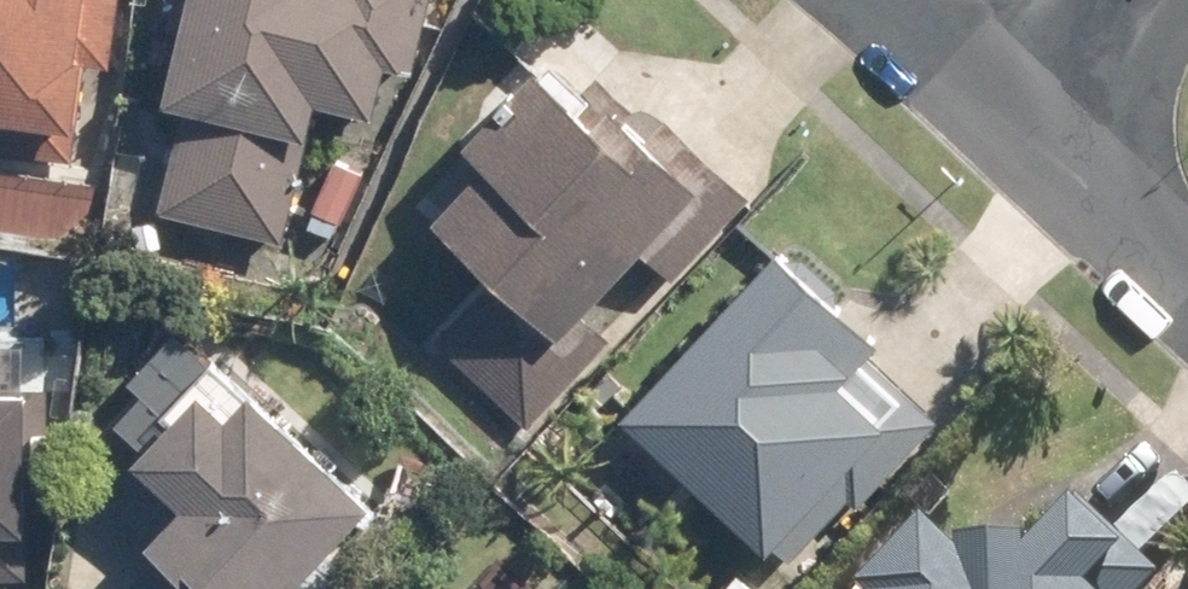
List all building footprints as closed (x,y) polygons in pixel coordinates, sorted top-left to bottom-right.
[(112,0),(0,0),(0,143),(68,153),(83,55),(104,58),(112,0)] [(414,0),(173,0),(149,86),(177,94),(147,205),(280,241),(314,118),(308,117),(318,80),(361,92),(375,40),(391,44),(392,39),(403,42),(414,0)] [(538,60),(527,49),(457,126),(476,145),(425,201),(496,266),(431,337),(525,420),(607,329),(571,298),(630,235),(671,271),(746,189),(660,110),(645,126),(625,108),(631,103),(593,66),(578,82),(546,53),(538,60)] [(339,217),(359,169),(331,156),(310,206),(339,217)] [(601,416),(747,565),(765,548),(790,574),(939,429),(767,254),(601,416)] [(22,567),(21,513),(14,513),(15,485),(42,483),(44,378),(16,378),(17,372),(0,372),(0,567),(22,567)] [(189,373),(126,444),(171,486),(135,526),(203,588),(202,588),(302,588),(283,570),(361,485),(239,374),(216,399),(189,373)] [(1002,548),(936,554),(900,523),(842,588),(1126,588),(1130,584),(1039,505),(1002,548)] [(308,588),(313,588),(334,565),(313,545),(289,572),(308,588)]
